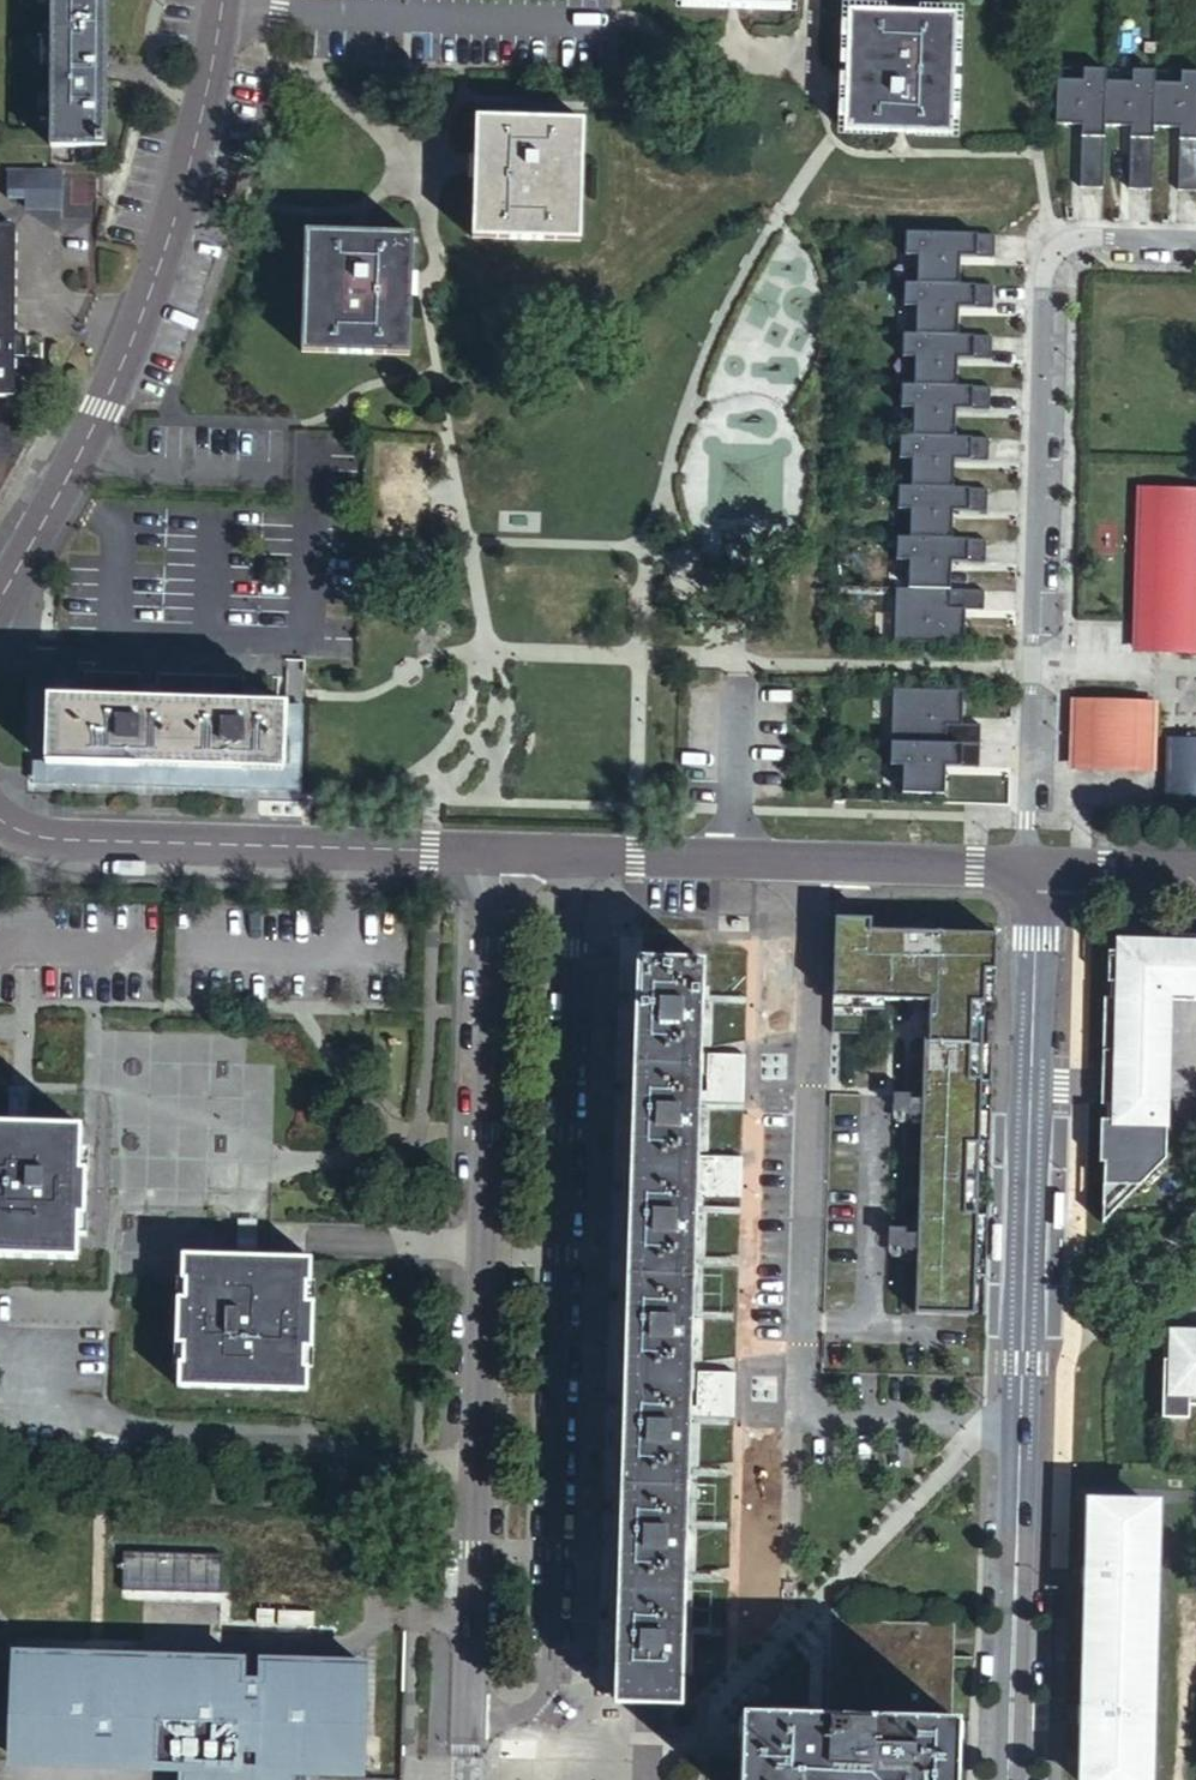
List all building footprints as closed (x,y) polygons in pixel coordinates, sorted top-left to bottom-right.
[(50,150),(106,151),(108,0),(52,0),(50,150)] [(855,83),(854,126),(907,126),(962,127),(964,7),(856,6),(855,83)] [(1079,189),(1103,190),(1104,128),(1106,83),(1106,71),(1083,70),(1082,83),(1056,82),(1055,126),(1081,127),(1079,189)] [(1132,84),(1106,83),(1104,128),(1131,128),(1129,190),(1151,191),(1153,129),(1154,85),(1155,72),(1132,72),(1132,84)] [(1154,85),(1153,129),(1179,130),(1178,192),(1195,192),(1195,74),(1181,73),(1181,85),(1154,85)] [(487,165),(486,238),(593,240),(596,121),(488,119),(487,165)] [(65,177),(9,177),(9,204),(28,204),(28,213),(65,213),(65,177)] [(17,397),(17,362),(27,363),(27,340),(17,340),(17,233),(0,233),(0,397),(17,397)] [(307,234),(305,352),(412,354),(413,286),(414,236),(359,235),(307,234)] [(916,256),(915,285),(957,286),(958,258),(992,259),(993,237),(904,234),(903,256),(916,256)] [(915,285),(902,284),(902,307),(914,307),(913,336),(955,337),(956,309),(991,310),(991,287),(957,286),(915,285)] [(913,336),(901,335),(900,358),(913,358),(912,387),(954,388),(955,360),(989,361),(990,338),(955,337),(913,336)] [(912,387),(899,386),(898,409),(911,409),(910,437),(952,439),(953,411),(987,412),(988,389),(954,388),(912,387)] [(22,470),(44,423),(0,422),(0,509),(22,470)] [(910,437),(898,437),(897,460),(910,460),(909,488),(951,490),(952,461),(986,462),(987,440),(952,439),(910,437)] [(909,488),(896,488),(895,511),(908,511),(907,539),(949,541),(950,512),(984,513),(985,491),(951,490),(909,488)] [(1135,652),(1195,655),(1195,514),(1139,512),(1135,652)] [(907,539),(895,539),(894,562),(906,562),(906,590),(948,592),(949,563),(983,564),(984,542),(949,541),(907,539)] [(906,590),(893,590),(891,643),(962,645),(963,611),(981,612),(982,593),(948,592),(906,590)] [(49,769),(136,772),(136,763),(282,767),(284,710),(76,704),(77,668),(51,667),(50,705),(51,705),(50,767),(49,769)] [(961,693),(890,691),(888,744),(977,747),(978,727),(959,727),(961,693)] [(1152,709),(1073,707),(1071,769),(1150,772),(1152,709)] [(282,767),(136,763),(136,772),(49,769),(50,767),(31,766),(31,788),(299,796),(302,711),(284,710),(282,767)] [(977,747),(888,744),(888,767),(900,767),(900,795),(942,796),(942,769),(977,770),(977,747)] [(1169,745),(1167,814),(1195,815),(1195,746),(1169,745)] [(875,932),(875,914),(839,913),(835,1032),(869,1033),(870,1001),(928,1003),(917,1314),(976,1316),(987,970),(997,970),(998,936),(875,932)] [(1195,1003),(1195,943),(1172,942),(1172,948),(1117,946),(1117,954),(1116,982),(1111,982),(1111,985),(1110,999),(1107,1107),(1107,1122),(1105,1121),(1103,1164),(1103,1186),(1139,1188),(1165,1161),(1166,1124),(1162,1124),(1163,1092),(1167,1092),(1170,1002),(1195,1003)] [(1116,982),(1117,954),(1105,954),(1104,984),(1111,985),(1111,982),(1116,982)] [(681,1701),(690,1419),(690,1408),(699,1102),(700,1091),(703,962),(643,961),(634,1265),(626,1554),(621,1699),(681,1701)] [(1100,1107),(1107,1107),(1110,999),(1103,999),(1100,1107)] [(744,1103),(746,1056),(712,1055),(711,1092),(700,1091),(699,1102),(744,1103)] [(0,1124),(0,1259),(86,1262),(87,1215),(92,1215),(93,1178),(88,1178),(90,1126),(22,1124),(0,1124)] [(189,1375),(189,1399),(315,1403),(316,1380),(309,1380),(310,1351),(317,1351),(318,1314),(312,1314),(312,1290),(318,1290),(319,1267),(193,1262),(192,1286),(200,1286),(199,1311),(192,1310),(191,1348),(198,1348),(197,1375),(189,1375)] [(1182,1277),(1195,1277),(1195,1263),(1182,1277)] [(1172,1330),(1172,1357),(1163,1357),(1162,1415),(1188,1416),(1188,1402),(1195,1403),(1195,1331),(1172,1330)] [(1172,1330),(1164,1330),(1163,1357),(1172,1357),(1172,1330)] [(690,1419),(734,1420),(735,1376),(701,1375),(700,1409),(690,1408),(690,1419)] [(1085,1779),(1141,1779),(1150,1513),(1095,1511),(1085,1779)] [(334,1617),(335,1583),(231,1579),(230,1613),(334,1617)] [(950,1726),(953,1630),(830,1626),(826,1721),(950,1726)] [(229,1768),(310,1769),(363,1771),(365,1666),(262,1664),(261,1680),(242,1680),(243,1663),(40,1657),(36,1762),(184,1766),(184,1767),(229,1768)] [(826,1721),(743,1718),(741,1779),(953,1779),(955,1726),(950,1726),(826,1721)] [(229,1768),(229,1779),(310,1779),(310,1769),(229,1768)]
